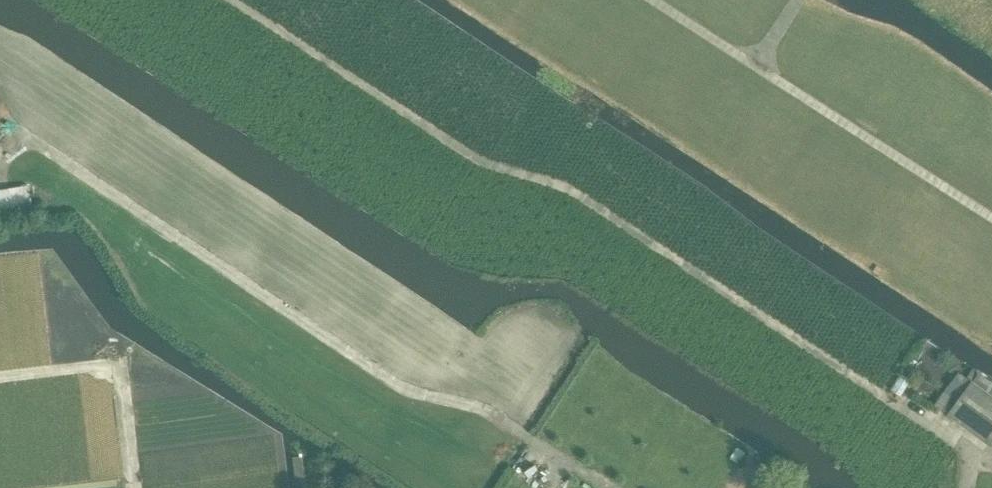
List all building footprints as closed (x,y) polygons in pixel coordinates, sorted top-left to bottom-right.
[(948,415),(963,426),(987,443),(991,437),(991,397),(971,382),(948,415)] [(762,461),(759,466),(767,472),(770,467),(762,461)]
